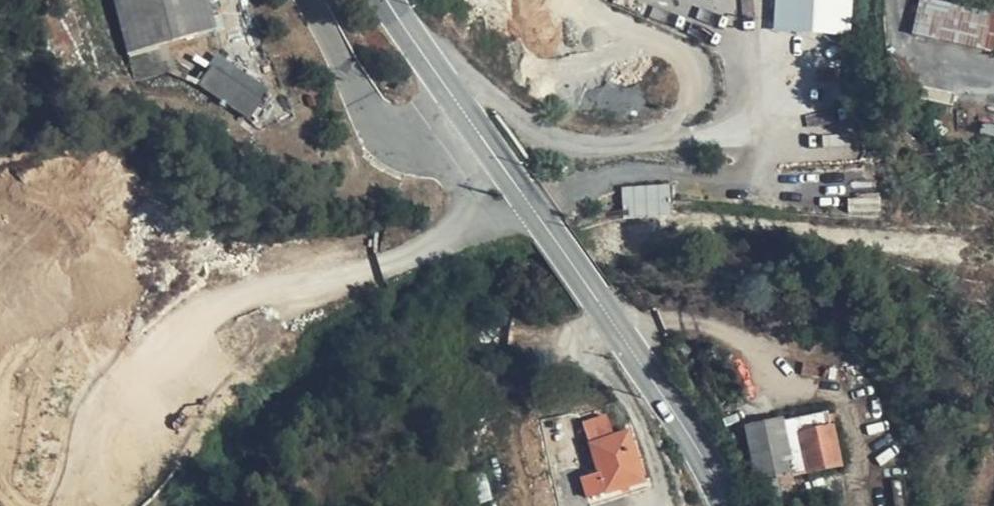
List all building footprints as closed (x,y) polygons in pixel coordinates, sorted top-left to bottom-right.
[(164,43),(164,0),(114,0),(128,53),(164,43)] [(164,43),(212,30),(203,0),(164,0),(164,43)] [(775,31),(829,34),(832,1),(832,0),(777,0),(775,31)] [(829,34),(847,35),(849,0),(832,0),(832,1),(829,34)] [(980,12),(927,0),(922,0),(917,35),(993,51),(993,35),(980,12)] [(993,35),(993,14),(980,12),(993,35)] [(219,55),(208,68),(197,84),(246,117),(257,102),(266,89),(219,55)] [(633,195),(637,216),(670,214),(670,188),(634,189),(633,195)] [(625,217),(637,216),(633,195),(634,189),(625,191),(625,217)] [(796,475),(808,473),(799,432),(831,426),(829,411),(784,420),(795,472),(796,475)] [(582,422),(589,443),(612,435),(606,415),(582,422)] [(781,475),(795,472),(784,420),(783,419),(778,420),(781,475)] [(770,477),(781,475),(778,420),(767,423),(770,477)] [(758,480),(770,477),(767,423),(747,426),(758,480)] [(799,432),(808,473),(808,474),(843,466),(834,425),(831,426),(799,432)] [(612,435),(589,443),(598,473),(581,478),(587,499),(643,481),(627,430),(612,435)]
